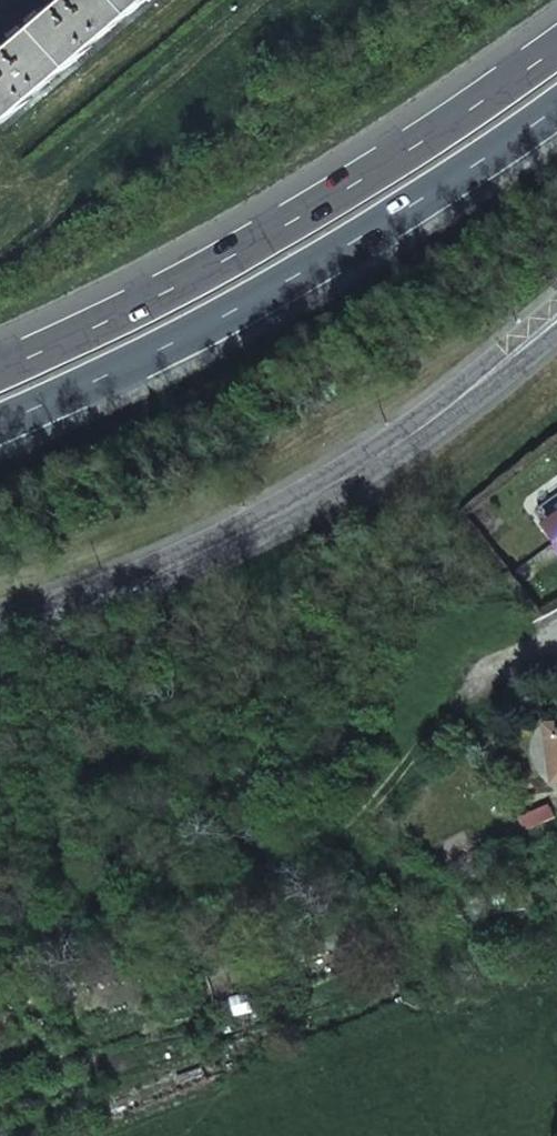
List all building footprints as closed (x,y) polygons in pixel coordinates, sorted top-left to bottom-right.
[(26,31),(0,53),(0,113),(5,119),(99,39),(145,0),(63,0),(26,31)] [(550,525),(556,535),(556,496),(538,509),(550,525)]
